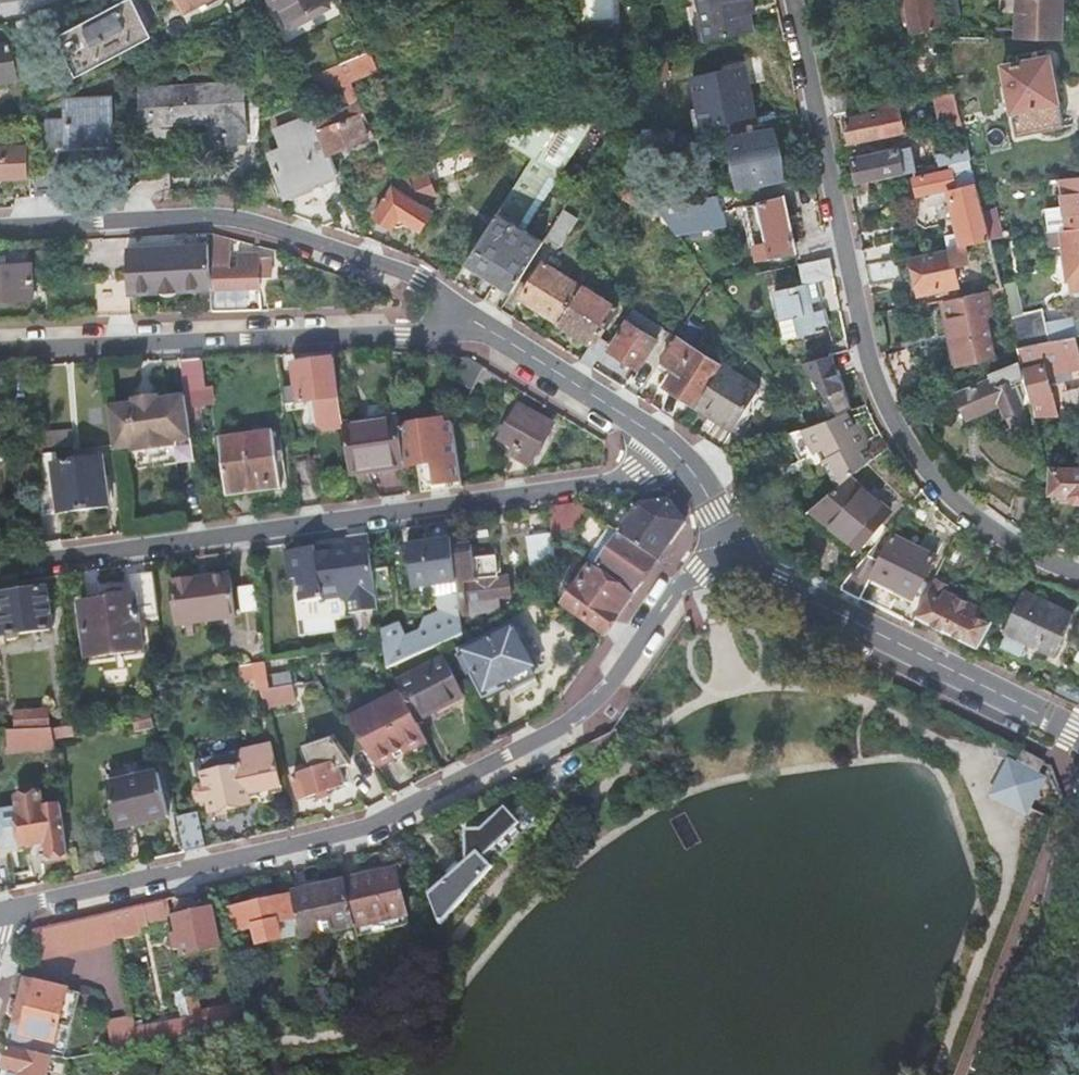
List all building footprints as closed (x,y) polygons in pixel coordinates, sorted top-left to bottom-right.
[(161,26),(147,0),(127,0),(55,37),(65,55),(73,50),(83,67),(149,32),(161,26)] [(184,13),(208,0),(177,0),(184,13)] [(327,0),(275,0),(286,21),(327,0)] [(700,43),(751,33),(747,16),(744,0),(691,0),(700,43)] [(747,16),(752,14),(750,0),(744,0),(747,16)] [(931,0),(907,0),(913,33),(936,28),(931,0)] [(1017,39),(1064,40),(1064,0),(1017,0),(1017,39)] [(151,37),(149,32),(83,67),(74,72),(76,77),(151,37)] [(73,50),(65,55),(74,72),(83,67),(73,50)] [(662,53),(642,56),(641,57),(641,81),(644,88),(666,80),(662,53)] [(1020,55),(1021,63),(1004,66),(1013,112),(1018,137),(1048,132),(1046,124),(1064,121),(1060,102),(1051,57),(1035,60),(1034,53),(1020,55)] [(718,68),(719,73),(743,68),(742,63),(718,68)] [(727,137),(754,132),(751,119),(754,118),(743,68),(719,73),(702,77),(713,128),(725,125),(727,137)] [(187,89),(189,123),(209,121),(210,144),(243,143),(240,87),(187,89)] [(142,124),(189,123),(187,89),(140,91),(142,124)] [(844,113),(863,110),(859,89),(829,94),(833,116),(844,113)] [(964,125),(955,91),(941,94),(948,128),(964,125)] [(112,143),(112,99),(66,100),(67,121),(48,121),(49,144),(112,143)] [(318,131),(314,120),(312,115),(274,130),(281,149),(267,154),(293,216),(325,226),(337,222),(320,180),(336,174),(328,154),(373,137),(359,103),(336,111),(341,123),(318,131)] [(559,179),(595,118),(585,103),(493,138),(530,160),(467,263),(511,292),(542,243),(515,227),(549,172),(559,179)] [(336,111),(314,120),(318,131),(341,123),(336,111)] [(846,119),(844,113),(833,116),(836,130),(847,128),(850,142),(885,135),(881,112),(846,119)] [(970,133),(984,129),(982,121),(968,124),(970,133)] [(1064,121),(1046,124),(1048,132),(1065,128),(1064,121)] [(946,134),(965,130),(964,125),(948,128),(945,128),(946,134)] [(782,183),(771,128),(754,132),(727,137),(740,192),(782,183)] [(29,176),(29,164),(27,146),(0,147),(0,178),(29,176)] [(940,166),(972,159),(970,148),(938,155),(940,166)] [(859,183),(904,174),(899,149),(854,158),(859,183)] [(29,176),(31,198),(59,197),(58,163),(29,164),(29,176)] [(937,191),(978,182),(975,170),(956,174),(954,168),(921,175),(925,193),(937,191)] [(414,179),(411,170),(385,179),(388,189),(392,188),(374,216),(393,228),(400,217),(419,230),(430,212),(398,191),(412,186),(410,181),(414,179)] [(642,186),(634,174),(627,184),(625,183),(617,196),(630,205),(642,186)] [(1062,178),(1068,229),(1078,227),(1078,176),(1062,178)] [(992,238),(978,182),(937,191),(940,206),(959,202),(963,217),(958,218),(963,245),(992,238)] [(657,209),(642,186),(630,205),(648,216),(673,240),(675,234),(657,209)] [(722,226),(715,197),(657,209),(675,234),(722,226)] [(758,260),(795,251),(783,199),(746,207),(758,260)] [(576,221),(562,212),(544,240),(559,248),(576,221)] [(1068,229),(1059,230),(1041,232),(1043,248),(1061,246),(1065,278),(1066,290),(1078,289),(1078,227),(1068,229)] [(231,239),(212,234),(213,289),(260,287),(259,278),(270,278),(270,257),(258,258),(258,255),(237,256),(237,267),(232,267),(231,239)] [(964,261),(960,245),(912,256),(920,294),(958,286),(953,263),(964,261)] [(188,300),(212,299),(209,254),(126,257),(129,302),(159,301),(188,300)] [(833,278),(829,258),(799,265),(803,285),(773,293),(785,341),(821,332),(810,284),(833,278)] [(903,280),(898,259),(865,266),(869,287),(903,280)] [(557,322),(579,286),(573,282),(542,262),(519,299),(557,322)] [(49,298),(48,263),(0,265),(0,301),(49,298)] [(579,286),(585,276),(579,273),(573,282),(579,286)] [(1017,349),(1048,343),(1040,309),(1023,312),(1016,281),(1002,285),(1002,287),(1009,315),(1011,324),(1017,349)] [(616,309),(579,286),(557,322),(590,343),(578,361),(591,369),(607,343),(598,337),(616,309)] [(996,313),(991,289),(945,298),(959,362),(997,355),(988,314),(996,313)] [(646,338),(653,325),(629,310),(621,322),(624,324),(646,338)] [(1005,325),(1011,324),(1009,315),(1002,316),(1005,325)] [(655,344),(646,338),(624,324),(607,351),(638,371),(655,344)] [(1076,337),(1048,343),(1017,349),(1020,361),(1030,401),(1033,413),(1058,415),(1048,375),(1078,368),(1078,349),(1076,337)] [(721,367),(675,338),(674,339),(663,357),(679,367),(665,388),(696,408),(721,367)] [(905,407),(934,395),(916,349),(885,356),(888,367),(893,382),(900,398),(905,407)] [(484,366),(464,355),(455,372),(475,384),(484,366)] [(837,372),(832,357),(802,365),(822,422),(829,420),(846,413),(851,412),(840,378),(842,378),(839,371),(837,372)] [(201,358),(182,360),(186,392),(205,389),(201,358)] [(295,388),(283,390),(286,406),(297,404),(312,402),(313,409),(315,424),(324,432),(344,429),(342,416),(334,360),(292,366),(295,388)] [(1030,401),(1020,361),(997,371),(999,375),(957,393),(967,418),(1001,404),(1005,415),(1023,407),(1022,404),(1030,401)] [(758,389),(721,367),(696,408),(695,409),(709,417),(712,413),(735,427),(758,389)] [(999,375),(997,371),(955,388),(957,393),(999,375)] [(134,404),(108,408),(114,452),(133,449),(134,453),(174,448),(174,452),(194,449),(186,397),(159,401),(157,401),(158,407),(136,410),(135,404),(134,404)] [(133,402),(134,404),(135,404),(136,410),(158,407),(157,401),(159,401),(159,399),(133,402)] [(297,404),(286,406),(287,412),(313,409),(312,402),(297,404)] [(342,416),(344,429),(350,476),(404,468),(398,428),(395,410),(342,416)] [(512,457),(530,467),(550,430),(516,411),(499,440),(517,449),(512,457)] [(822,422),(784,435),(799,463),(817,452),(837,487),(847,479),(871,459),(846,413),(829,420),(822,422)] [(442,423),(398,428),(404,468),(417,466),(423,466),(446,463),(443,443),(445,443),(443,428),(442,423)] [(452,427),(443,428),(445,443),(443,443),(446,463),(423,466),(425,482),(431,486),(448,484),(446,471),(452,463),(458,462),(452,427)] [(219,441),(225,492),(281,485),(274,433),(219,441)] [(39,454),(41,515),(108,508),(102,458),(57,464),(55,452),(39,454)] [(309,454),(293,457),(298,488),(314,485),(309,454)] [(461,482),(458,462),(452,463),(446,471),(448,484),(454,483),(461,482)] [(425,482),(423,466),(417,466),(421,493),(455,489),(454,483),(448,484),(431,486),(425,482)] [(1054,468),(1052,492),(1072,493),(1076,501),(1078,501),(1078,469),(1054,468)] [(888,512),(847,479),(837,487),(811,509),(858,548),(888,512)] [(281,485),(225,492),(226,498),(281,490),(281,485)] [(591,512),(591,516),(619,537),(620,534),(658,560),(684,523),(662,493),(640,496),(641,507),(631,519),(629,513),(621,508),(591,512)] [(1030,534),(1037,498),(1015,493),(1010,521),(1030,534)] [(565,506),(548,509),(552,534),(575,550),(581,543),(569,534),(565,506)] [(858,548),(811,509),(803,515),(853,554),(858,548)] [(886,531),(876,543),(885,547),(891,534),(886,531)] [(349,614),(379,610),(378,602),(373,571),(367,534),(346,537),(347,545),(334,547),(331,552),(316,553),(316,548),(285,552),(289,580),(298,579),(301,602),(340,597),(348,603),(349,614)] [(555,565),(552,534),(528,538),(535,583),(555,565)] [(619,537),(597,566),(635,592),(658,560),(620,534),(619,537)] [(838,588),(858,599),(871,575),(915,597),(935,555),(941,543),(925,535),(919,548),(891,534),(885,547),(876,543),(838,588)] [(413,589),(456,584),(452,549),(451,542),(407,548),(413,589)] [(460,615),(460,616),(499,612),(498,599),(511,597),(509,579),(496,580),(494,558),(472,560),(471,548),(469,547),(452,549),(456,584),(458,595),(460,615)] [(373,571),(378,602),(393,600),(388,569),(373,571)] [(605,635),(631,598),(589,569),(571,595),(567,600),(563,606),(605,635)] [(128,577),(131,597),(81,604),(88,659),(142,652),(138,621),(159,618),(154,574),(128,577)] [(977,646),(990,622),(977,616),(981,608),(944,591),(950,579),(938,574),(916,617),(965,640),(977,646)] [(236,620),(231,577),(171,584),(177,627),(236,620)] [(0,594),(0,617),(2,636),(6,636),(6,640),(18,639),(19,634),(52,630),(46,588),(0,594)] [(561,596),(567,600),(571,595),(565,590),(561,596)] [(1056,655),(1073,614),(1024,592),(1000,644),(1026,656),(1031,643),(1056,655)] [(437,647),(462,636),(460,616),(460,615),(458,595),(435,598),(446,621),(406,639),(399,624),(383,631),(385,647),(388,670),(398,665),(437,647)] [(483,696),(535,669),(514,627),(462,653),(482,694),(483,696)] [(431,712),(463,696),(445,662),(397,686),(401,694),(416,724),(433,715),(431,712)] [(270,691),(265,664),(240,669),(242,684),(256,682),(259,692),(270,691)] [(538,675),(535,669),(483,696),(482,694),(481,695),(485,701),(508,690),(512,700),(538,688),(533,677),(538,675)] [(324,690),(319,682),(270,691),(259,692),(263,710),(296,704),(295,696),(324,690)] [(375,767),(424,741),(416,724),(401,694),(346,722),(368,755),(375,767)] [(55,728),(61,729),(60,696),(31,696),(32,731),(50,730),(49,728),(55,728)] [(140,747),(159,743),(153,715),(134,720),(140,747)] [(32,731),(7,732),(7,751),(54,750),(52,731),(50,730),(32,731)] [(1000,752),(1011,757),(995,790),(1027,806),(1030,802),(1044,773),(1038,770),(1045,756),(998,733),(997,737),(1000,752)] [(299,801),(343,787),(338,771),(350,768),(332,740),(303,749),(312,773),(292,780),(299,801)] [(282,788),(272,746),(238,754),(241,767),(203,776),(205,787),(199,789),(196,794),(197,799),(202,802),(208,801),(211,814),(250,806),(247,795),(282,788)] [(107,784),(117,830),(168,819),(162,790),(149,793),(144,775),(107,784)] [(41,795),(20,798),(16,798),(22,847),(38,845),(46,844),(46,852),(47,857),(67,855),(60,806),(43,808),(41,795)] [(183,854),(204,849),(197,813),(175,818),(183,854)] [(487,842),(502,858),(532,829),(518,814),(487,842)] [(39,852),(46,852),(46,844),(38,845),(39,852)] [(428,896),(440,926),(491,870),(478,855),(428,896)] [(346,883),(357,928),(407,917),(397,873),(346,883)] [(299,919),(303,939),(357,928),(346,883),(293,894),(294,897),(299,919)] [(293,920),(299,919),(294,897),(231,910),(236,932),(256,929),(259,945),(282,940),(280,929),(279,923),(293,920)] [(165,906),(164,901),(111,913),(112,917),(116,935),(170,924),(165,906)] [(214,911),(175,919),(179,935),(172,937),(176,951),(182,949),(184,958),(222,949),(214,911)] [(116,937),(116,935),(112,917),(111,913),(36,930),(35,931),(40,954),(116,937)] [(295,927),(293,920),(279,923),(280,929),(295,927)] [(51,1057),(52,1057),(60,1026),(70,992),(27,981),(14,1034),(35,1039),(31,1052),(44,1055),(51,1057)] [(81,996),(70,992),(60,1026),(72,1029),(81,996)] [(191,1019),(195,1037),(248,1028),(245,1014),(203,1021),(200,1003),(188,1006),(191,1019)] [(108,1023),(113,1052),(141,1047),(136,1023),(135,1018),(108,1023)] [(136,1023),(141,1047),(195,1037),(191,1019),(145,1028),(144,1022),(136,1023)] [(14,1034),(10,1047),(31,1052),(35,1039),(14,1034)] [(51,1057),(44,1055),(31,1052),(10,1047),(4,1069),(10,1070),(8,1074),(47,1074),(51,1057)]
